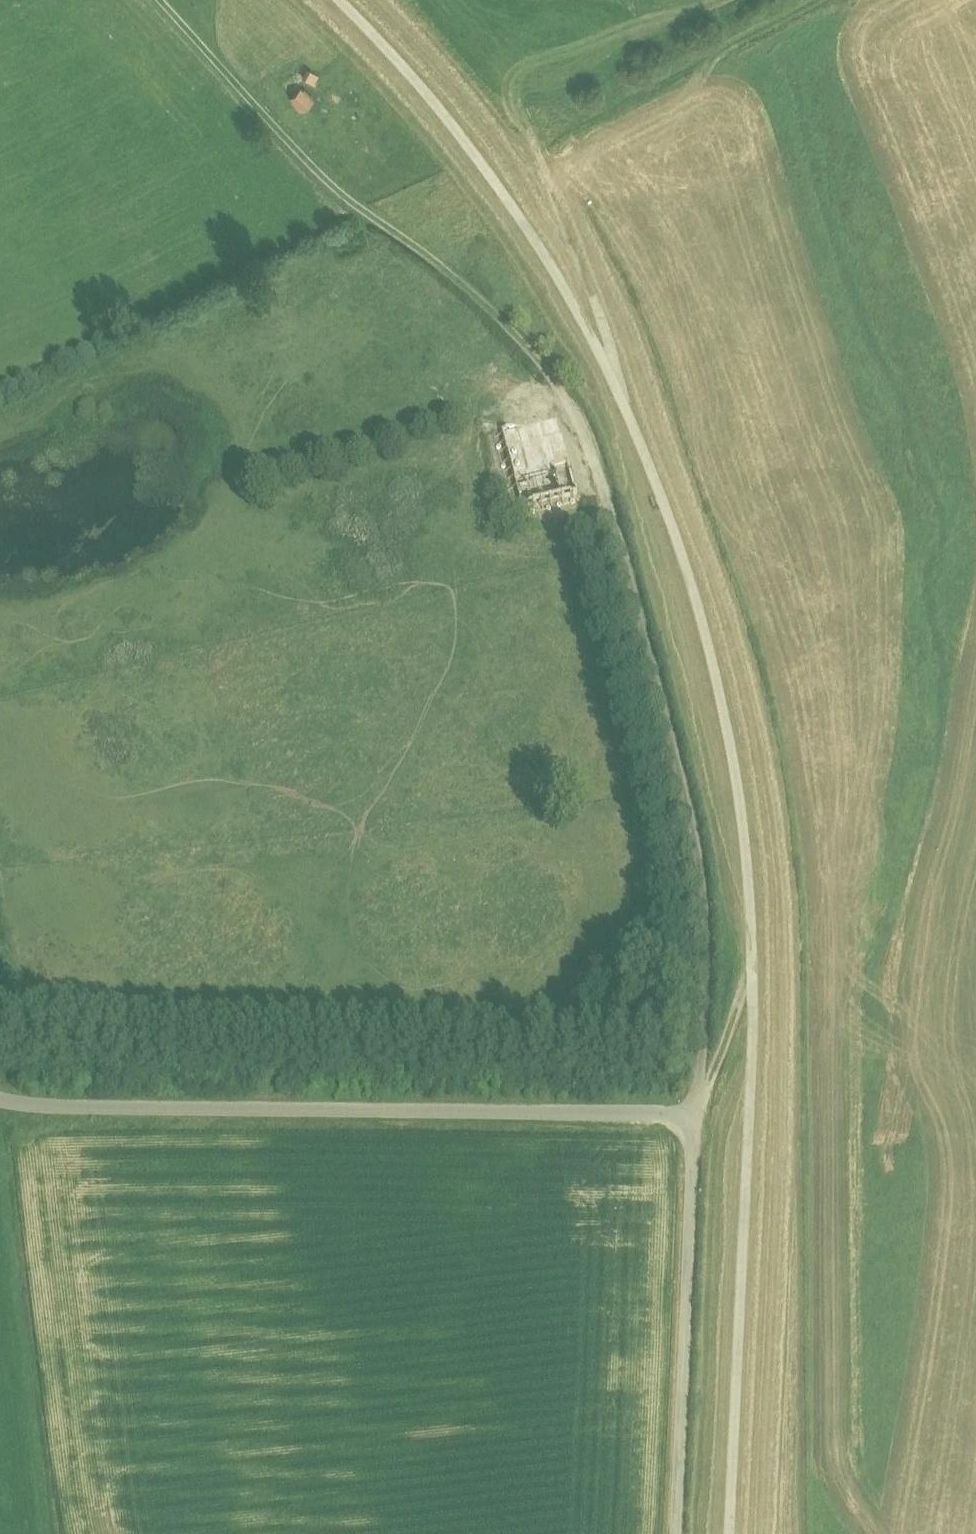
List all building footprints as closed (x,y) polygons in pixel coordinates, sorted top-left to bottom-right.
[(321,72),(310,65),(304,75),(316,82),(321,72)] [(289,98),(301,113),(314,99),(302,86),(289,98)] [(500,430),(520,508),(579,492),(560,415),(500,430)]
